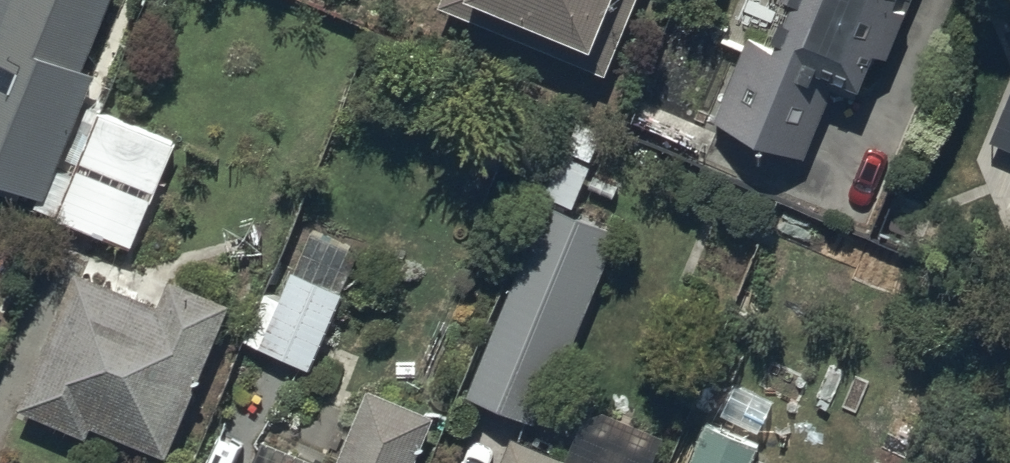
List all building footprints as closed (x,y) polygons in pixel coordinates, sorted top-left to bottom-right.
[(47,200),(98,75),(85,70),(114,0),(0,0),(0,181),(47,200)] [(609,76),(640,0),(446,0),(442,8),(609,76)] [(808,159),(839,82),(864,93),(879,56),(891,60),(915,0),(784,0),(797,6),(779,51),(751,40),(717,122),(808,159)] [(977,55),(1009,69),(1009,0),(1000,0),(977,55)] [(994,143),(1009,150),(1009,105),(994,143)] [(59,220),(134,250),(178,144),(102,113),(59,220)] [(549,205),(470,398),(542,427),(621,234),(549,205)] [(95,428),(170,459),(234,306),(173,281),(162,307),(79,272),(22,410),(91,439),(95,428)] [(246,342),(312,371),(346,295),(295,273),(282,302),(267,296),(246,342)] [(439,419),(372,391),(341,462),(420,462),(439,419)] [(669,438),(595,407),(572,462),(515,438),(504,462),(658,462),(669,438)] [(692,462),(755,462),(761,448),(708,426),(692,462)]
